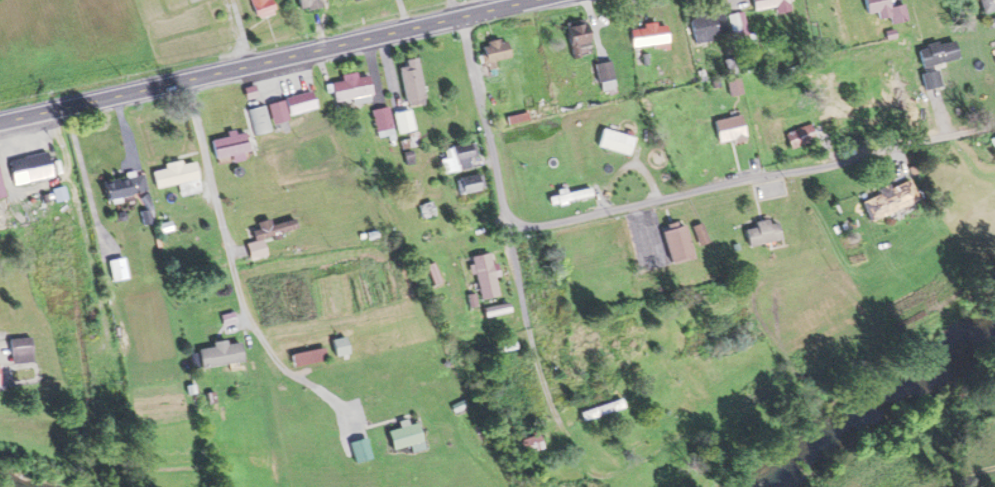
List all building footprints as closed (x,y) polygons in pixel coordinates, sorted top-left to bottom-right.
[(271,14),(267,0),(246,0),(252,20),(271,14)] [(296,12),(348,0),(293,0),(296,12)] [(752,13),(770,9),(771,14),(788,10),(786,0),(749,0),(752,13)] [(903,5),(887,8),(886,0),(860,0),(863,15),(875,12),(876,20),(888,18),(889,24),(906,21),(903,5)] [(994,11),(994,0),(977,0),(982,15),(994,11)] [(695,45),(726,32),(715,9),(685,22),(695,45)] [(591,44),(578,20),(557,32),(571,55),(591,44)] [(666,46),(664,25),(634,27),(635,48),(666,46)] [(493,68),(492,63),(509,57),(503,38),(476,47),(485,71),(493,68)] [(913,50),(918,69),(958,60),(953,40),(913,50)] [(608,89),(611,64),(597,62),(595,88),(608,89)] [(422,97),(413,65),(394,70),(403,102),(422,97)] [(922,90),(939,87),(936,71),(920,74),(922,90)] [(370,95),(366,76),(328,83),(332,102),(370,95)] [(281,99),(285,116),(314,109),(310,92),(281,99)] [(251,136),(271,132),(265,105),(246,109),(251,136)] [(373,136),(390,135),(388,108),(371,110),(373,136)] [(505,115),(506,124),(541,121),(540,112),(505,115)] [(841,122),(834,112),(819,123),(826,133),(841,122)] [(709,123),(716,146),(744,138),(737,115),(709,123)] [(822,134),(814,120),(784,137),(792,151),(822,134)] [(594,146),(625,157),(632,139),(600,128),(594,146)] [(246,156),(243,134),(207,139),(210,161),(246,156)] [(449,145),(449,170),(469,170),(469,145),(449,145)] [(162,170),(149,172),(152,190),(176,185),(178,197),(198,194),(192,160),(161,166),(162,170)] [(141,172),(97,184),(102,203),(146,191),(141,172)] [(481,191),(478,175),(454,179),(458,196),(481,191)] [(907,179),(857,200),(865,222),(916,201),(907,179)] [(418,219),(433,216),(432,204),(416,206),(418,219)] [(67,218),(63,205),(33,212),(36,226),(67,218)] [(259,240),(295,230),(292,219),(267,226),(266,221),(246,227),(251,242),(242,245),(247,261),(264,257),(259,240)] [(777,241),(772,219),(740,227),(745,248),(777,241)] [(696,246),(707,242),(699,223),(689,227),(696,246)] [(690,260),(681,225),(657,231),(667,266),(690,260)] [(478,301),(497,296),(486,253),(467,258),(478,301)] [(106,261),(109,282),(124,280),(122,259),(106,261)] [(190,328),(230,318),(226,302),(187,311),(190,328)] [(29,339),(6,339),(6,364),(29,364),(29,339)] [(345,354),(343,339),(328,340),(330,356),(345,354)] [(622,409),(618,399),(576,413),(579,422),(622,409)] [(414,423),(404,425),(383,429),(386,449),(417,444),(414,423)] [(516,444),(523,457),(542,448),(535,434),(516,444)] [(352,464),(370,459),(363,437),(345,443),(352,464)]
